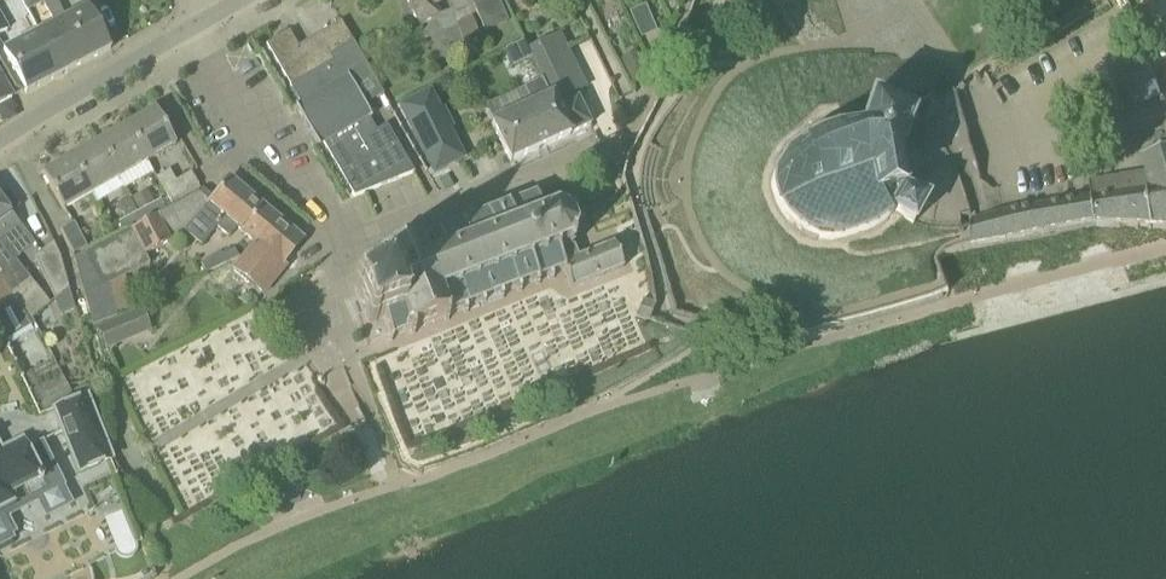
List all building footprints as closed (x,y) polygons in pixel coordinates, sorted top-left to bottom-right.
[(47,31),(69,73),(112,50),(89,8),(75,16),(67,0),(24,0),(30,11),(43,4),(55,27),(47,31)] [(421,24),(439,16),(435,6),(448,0),(408,0),(414,14),(417,13),(421,24)] [(500,0),(472,0),(485,31),(509,21),(500,0)] [(646,4),(630,10),(640,36),(656,29),(646,4)] [(464,36),(479,25),(471,13),(456,24),(464,36)] [(9,30),(0,15),(0,35),(9,30)] [(267,46),(292,88),(329,67),(326,62),(356,45),(342,22),(299,47),(290,32),(267,46)] [(69,73),(47,31),(7,54),(0,41),(0,73),(14,98),(26,91),(27,94),(69,73)] [(530,47),(545,79),(556,102),(588,89),(561,34),(530,47)] [(505,51),(514,69),(531,60),(523,43),(505,51)] [(329,67),(292,88),(302,105),(299,110),(319,144),(325,144),(355,197),(416,172),(388,125),(378,131),(370,118),(373,117),(353,83),(371,72),(356,45),(326,62),(329,67)] [(1132,54),(1135,62),(1129,64),(1145,106),(1163,99),(1147,49),(1132,54)] [(14,98),(0,73),(0,106),(14,98)] [(559,109),(556,102),(545,79),(521,91),(525,101),(529,109),(493,125),(512,164),(592,125),(580,99),(559,109)] [(427,94),(397,110),(427,165),(457,149),(427,94)] [(907,189),(905,169),(903,147),(917,116),(872,96),(867,110),(863,121),(847,123),(834,125),(833,123),(831,122),(829,121),(827,120),(824,121),(822,121),(820,123),(819,125),(818,131),(800,142),(797,141),(794,141),(791,142),(788,143),(787,145),(785,150),(785,153),(777,164),(771,177),(771,191),(779,211),(789,223),(802,234),(819,239),(840,240),(866,234),(889,221),(896,213),(903,217),(916,223),(928,199),(918,194),(907,189)] [(156,110),(129,125),(151,160),(177,146),(156,110)] [(151,160),(129,125),(101,141),(122,176),(147,163),(151,160)] [(101,141),(74,157),(94,192),(122,176),(101,141)] [(1144,156),(1150,176),(1136,178),(1135,176),(1090,183),(1093,199),(971,221),(976,246),(1096,224),(1165,230),(1165,150),(1144,156)] [(94,192),(74,157),(47,172),(68,208),(92,194),(94,192)] [(171,202),(175,200),(200,186),(192,173),(176,182),(170,171),(158,178),(171,202)] [(239,227),(258,242),(278,218),(231,178),(213,199),(203,191),(169,210),(147,222),(126,232),(79,257),(97,325),(119,316),(111,285),(151,263),(147,254),(173,241),(173,238),(185,230),(195,219),(212,233),(218,227),(230,237),(239,227)] [(148,190),(134,198),(147,222),(169,210),(164,200),(156,204),(148,190)] [(539,197),(540,194),(541,192),(538,190),(535,195),(524,199),(523,195),(519,196),(520,201),(510,205),(508,200),(504,202),(506,206),(492,212),(490,207),(486,209),(488,213),(474,219),(472,214),(450,223),(452,227),(438,233),(436,228),(432,230),(434,234),(419,240),(417,235),(413,237),(415,241),(385,253),(383,248),(379,250),(381,254),(365,261),(361,259),(359,262),(364,265),(368,274),(363,276),(361,281),(363,285),(355,288),(369,324),(385,318),(391,335),(389,340),(393,342),(395,337),(411,331),(413,335),(417,334),(415,329),(445,318),(447,322),(451,321),(449,316),(464,310),(466,315),(470,314),(468,309),(482,304),(484,308),(506,300),(504,295),(518,290),(520,294),(524,293),(522,288),(536,283),(538,287),(542,286),(540,281),(551,277),(552,282),(556,280),(554,276),(565,272),(573,291),(625,271),(615,245),(579,259),(574,247),(575,244),(573,243),(577,235),(583,235),(583,231),(577,230),(573,219),(577,215),(574,212),(570,216),(559,212),(559,206),(555,206),(555,212),(545,213),(539,197)] [(3,270),(19,300),(31,319),(52,302),(18,259),(38,244),(15,214),(21,207),(11,193),(0,198),(0,265),(3,270)] [(126,232),(147,222),(134,198),(120,206),(127,219),(121,223),(126,232)] [(284,265),(304,240),(278,218),(258,242),(235,270),(264,295),(287,267),(284,265)] [(74,223),(61,231),(74,254),(87,247),(74,223)] [(61,257),(54,243),(35,258),(57,300),(70,289),(61,257)] [(220,253),(202,264),(207,274),(239,257),(235,249),(225,255),(220,253)] [(10,342),(35,326),(31,319),(19,300),(3,270),(0,265),(0,324),(10,342)] [(644,300),(637,315),(646,319),(653,304),(644,300)] [(115,321),(97,328),(107,351),(124,343),(115,321)] [(56,411),(64,433),(80,473),(108,462),(83,400),(56,411)] [(43,443),(27,451),(22,442),(3,452),(0,446),(0,545),(11,540),(9,536),(13,533),(5,518),(66,488),(43,443)] [(291,491),(289,487),(267,497),(269,502),(279,509),(290,503),(291,491)]
